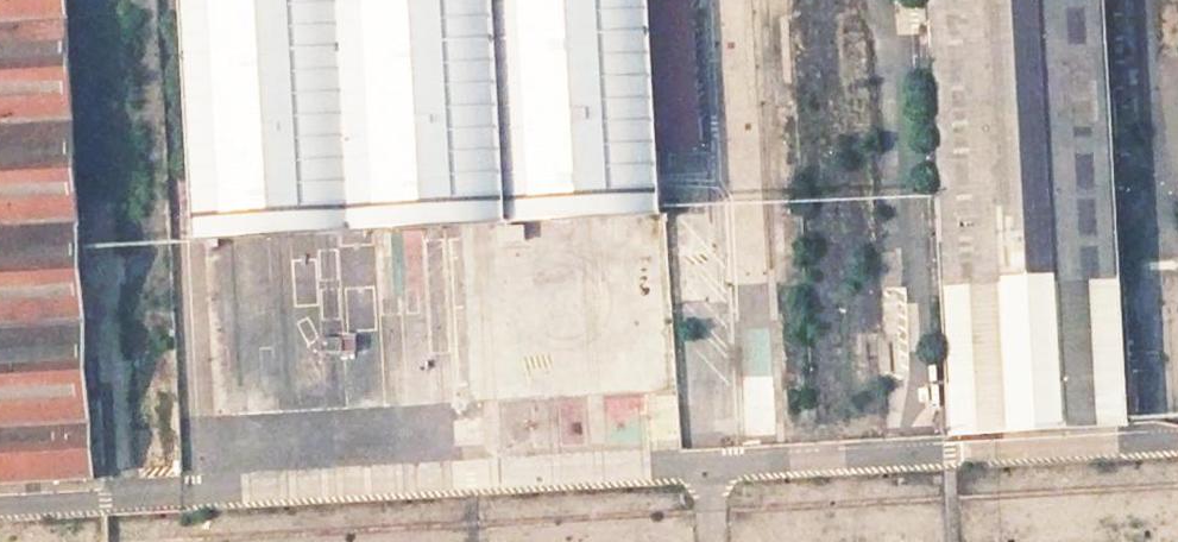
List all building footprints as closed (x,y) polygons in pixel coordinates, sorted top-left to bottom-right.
[(206,247),(233,245),(280,242),(330,239),(387,235),(436,232),(483,229),(542,225),(584,222),(631,219),(668,217),(672,216),(660,0),(193,0),(206,247)] [(951,436),(1132,426),(1107,0),(926,0),(951,436)]
